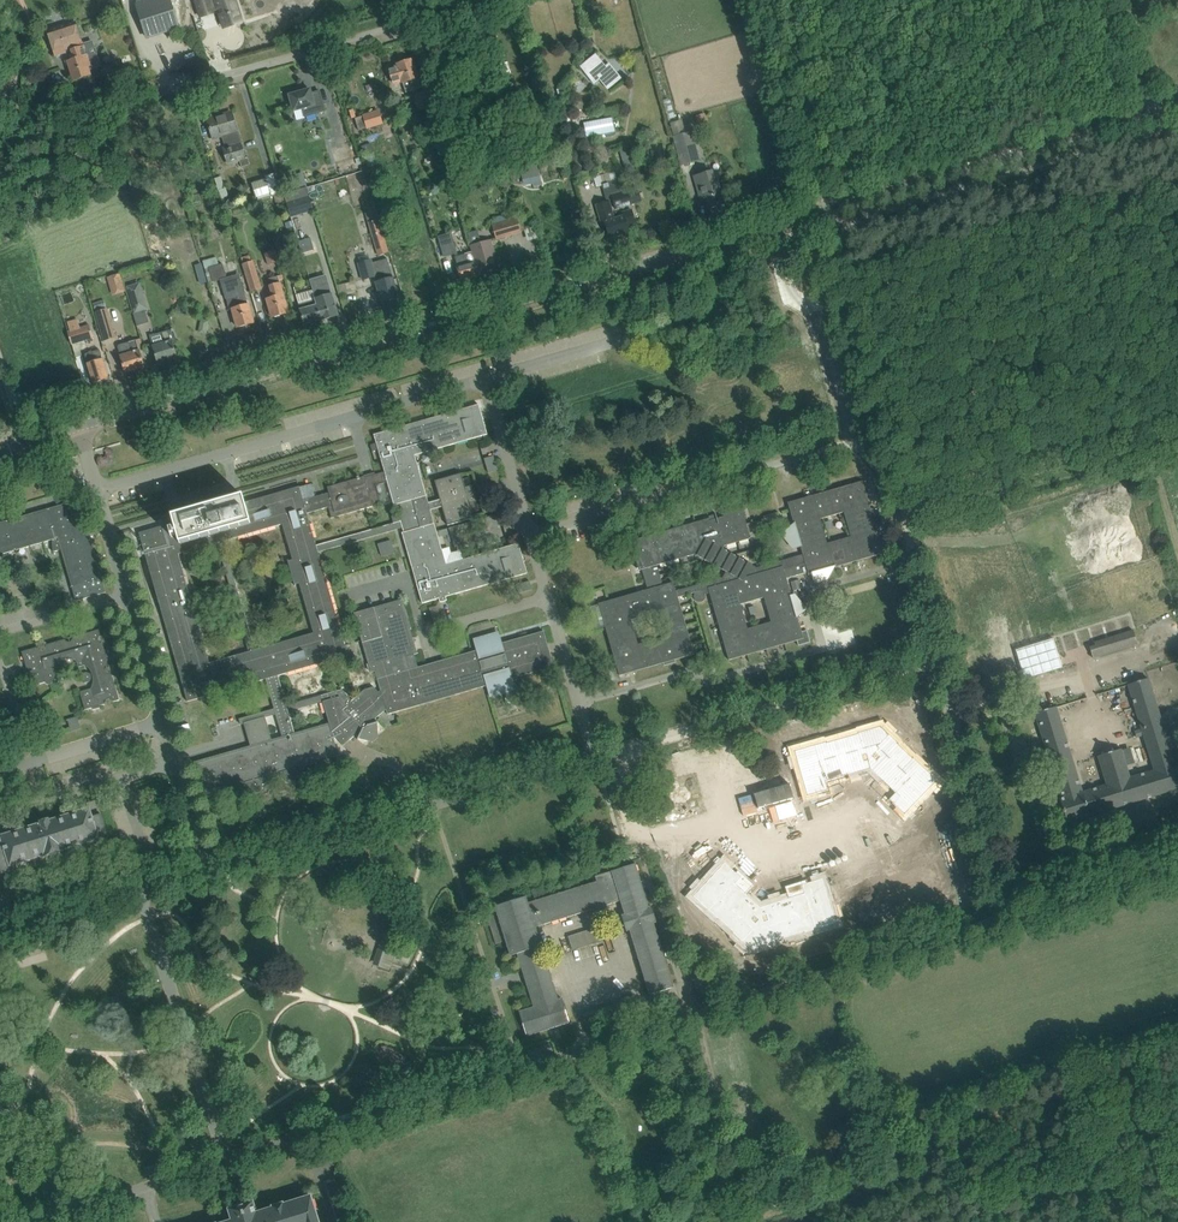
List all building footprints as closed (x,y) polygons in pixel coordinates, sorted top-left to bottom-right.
[(173,0),(155,0),(139,5),(150,37),(182,26),(173,0)] [(201,17),(213,12),(209,0),(195,0),(201,17)] [(215,0),(219,10),(224,28),(242,22),(235,0),(217,0),(215,0)] [(52,44),(56,56),(66,53),(66,51),(74,48),(83,45),(83,44),(80,35),(77,24),(76,23),(76,22),(61,26),(48,30),(48,32),(52,44)] [(458,55),(470,50),(464,39),(453,44),(458,55)] [(84,47),(75,50),(78,60),(69,62),(75,80),(90,75),(88,70),(101,66),(97,53),(92,55),(89,46),(84,47)] [(608,72),(596,55),(580,67),(594,84),(600,79),(602,82),(604,81),(610,88),(622,79),(613,69),(608,72)] [(393,81),(394,84),(403,81),(403,83),(406,92),(421,87),(416,71),(412,60),(398,64),(398,66),(389,69),(393,81)] [(294,111),(303,109),(305,117),(326,111),(323,103),(315,106),(310,89),(290,96),(294,111)] [(433,90),(414,95),(419,111),(438,106),(433,90)] [(677,122),(671,101),(664,103),(673,136),(673,137),(681,166),(699,161),(692,132),(686,133),(682,121),(677,122)] [(363,116),(355,119),(359,131),(367,128),(368,129),(384,123),(379,109),(363,115),(363,116)] [(248,157),(245,158),(232,113),(208,120),(211,131),(213,138),(224,135),(229,148),(224,149),(228,163),(239,160),(242,167),(250,165),(248,157)] [(586,116),(587,124),(606,123),(606,115),(586,116)] [(536,166),(519,170),(523,187),(540,183),(536,166)] [(715,184),(712,172),(694,177),(702,201),(706,200),(708,209),(724,204),(718,183),(715,184)] [(285,191),(306,186),(302,173),(281,180),(285,191)] [(266,180),(253,184),(258,200),(275,196),(278,195),(280,194),(274,174),(265,177),(266,180)] [(314,211),(306,186),(285,191),(284,192),(286,201),(291,218),(314,211)] [(626,191),(612,195),(613,200),(616,208),(620,207),(632,203),(641,201),(638,188),(628,191),(626,191)] [(379,219),(374,201),(363,205),(378,255),(388,252),(378,219),(379,219)] [(602,225),(605,224),(610,238),(629,232),(628,226),(636,223),(632,212),(632,209),(622,212),(623,215),(615,217),(613,209),(610,209),(608,202),(607,202),(596,205),(602,225)] [(193,209),(187,211),(190,220),(196,218),(193,209)] [(497,239),(521,232),(517,219),(493,226),(497,239)] [(490,240),(488,230),(470,233),(472,243),(490,240)] [(444,257),(457,253),(451,233),(438,237),(444,257)] [(283,240),(274,242),(282,266),(290,264),(283,240)] [(479,276),(496,271),(492,257),(496,256),(492,244),(491,240),(471,246),(475,261),(479,276)] [(268,266),(279,263),(275,251),(264,254),(268,266)] [(469,263),(466,254),(455,257),(458,266),(457,266),(461,281),(479,276),(475,261),(469,263)] [(219,266),(217,258),(203,262),(208,283),(227,278),(223,264),(219,266)] [(376,276),(375,277),(377,283),(379,291),(383,302),(399,298),(396,286),(393,278),(390,267),(388,259),(372,263),(376,276)] [(375,277),(376,276),(372,260),(359,263),(363,280),(375,277)] [(252,292),(261,289),(252,262),(243,265),(252,292)] [(111,289),(123,285),(119,273),(107,277),(111,289)] [(273,318),(288,313),(279,280),(284,279),(283,275),(269,278),(271,286),(274,297),(267,299),(273,318)] [(222,284),(229,310),(233,309),(238,327),(254,323),(249,305),(248,305),(241,279),(222,284)] [(135,313),(147,310),(140,284),(127,287),(135,313)] [(314,290),(313,290),(321,320),(322,320),(338,316),(335,303),(332,295),(330,287),(320,290),(314,292),(314,290)] [(305,324),(321,320),(313,290),(296,295),(305,324)] [(104,342),(115,339),(107,310),(96,313),(104,342)] [(72,344),(93,338),(101,336),(97,323),(68,332),(72,344)] [(155,352),(158,364),(169,361),(173,359),(177,358),(173,343),(177,342),(173,329),(169,330),(162,332),(165,343),(153,346),(155,352)] [(139,350),(136,340),(130,342),(120,344),(119,346),(118,347),(121,356),(126,373),(145,368),(140,350),(139,350)] [(96,362),(93,351),(85,354),(88,365),(94,383),(109,378),(103,360),(96,362)] [(385,472),(388,482),(394,505),(396,505),(399,514),(401,521),(403,528),(404,532),(402,533),(423,604),(439,599),(440,603),(447,601),(446,597),(527,574),(521,550),(519,543),(509,546),(463,559),(446,564),(442,550),(435,524),(431,510),(442,507),(448,525),(474,518),(470,504),(465,488),(461,474),(434,481),(440,500),(429,503),(427,496),(415,455),(488,434),(484,422),(482,416),(481,412),(479,404),(407,425),(374,434),(377,445),(378,448),(385,472)] [(493,456),(484,459),(488,472),(497,469),(493,456)] [(304,500),(307,513),(329,507),(332,518),(381,504),(376,485),(388,482),(385,472),(365,478),(364,477),(360,478),(360,477),(357,477),(358,479),(349,481),(349,484),(329,490),(329,487),(328,487),(329,493),(304,500)] [(717,517),(709,519),(707,519),(631,541),(639,571),(642,570),(648,590),(641,592),(638,593),(610,601),(608,601),(599,604),(605,626),(606,628),(606,629),(617,668),(609,670),(612,682),(621,680),(619,676),(635,672),(663,663),(664,666),(676,662),(675,660),(694,654),(680,605),(678,599),(677,597),(690,593),(692,592),(698,591),(697,591),(696,592),(695,593),(695,594),(694,594),(694,595),(694,596),(694,597),(694,598),(694,599),(695,599),(695,600),(696,601),(697,601),(697,602),(698,602),(699,602),(700,602),(701,602),(702,602),(703,602),(703,601),(704,601),(705,600),(705,599),(706,598),(706,597),(706,596),(706,595),(705,594),(709,593),(725,645),(725,648),(729,660),(742,656),(745,655),(759,652),(761,651),(764,650),(766,650),(768,649),(771,648),(776,646),(784,644),(797,640),(799,646),(810,642),(807,631),(802,633),(798,617),(804,612),(807,609),(795,594),(791,596),(787,582),(786,578),(799,574),(802,573),(808,572),(808,573),(809,575),(812,574),(814,585),(827,581),(834,567),(841,565),(845,564),(858,560),(864,559),(883,553),(883,551),(880,540),(877,531),(875,524),(873,516),(871,509),(869,502),(863,481),(834,489),(827,491),(815,495),(813,496),(789,503),(790,510),(791,511),(794,522),(780,535),(793,549),(801,547),(803,556),(757,569),(722,549),(724,546),(751,538),(750,533),(747,524),(743,509),(723,515),(721,515),(717,517)] [(188,702),(266,679),(273,704),(286,701),(278,676),(348,656),(318,552),(395,530),(403,528),(401,521),(317,545),(307,513),(304,500),(300,487),(245,502),(243,496),(228,500),(228,499),(199,507),(195,508),(196,509),(172,516),(174,523),(139,533),(188,702)] [(72,586),(102,577),(80,500),(0,523),(0,555),(52,540),(53,552),(62,550),(72,586)] [(753,522),(755,531),(768,528),(767,525),(778,522),(776,516),(766,519),(753,522)] [(381,557),(395,553),(391,540),(378,544),(381,557)] [(616,571),(626,568),(623,559),(614,562),(616,571)] [(76,601),(95,596),(106,592),(102,577),(72,586),(76,601)] [(799,580),(791,582),(794,591),(801,589),(799,580)] [(519,593),(532,589),(529,581),(516,585),(519,593)] [(287,705),(286,701),(273,704),(274,709),(239,719),(241,725),(244,724),(250,746),(195,762),(204,795),(245,783),(247,790),(250,789),(250,790),(252,792),(253,793),(254,794),(256,794),(258,794),(259,793),(260,792),(261,792),(262,790),(263,788),(263,787),(263,785),(265,784),(263,778),(279,773),(281,780),(283,779),(285,781),(286,782),(287,783),(289,784),(291,784),(293,783),(295,782),(296,781),(297,778),(297,777),(297,776),(299,775),(298,768),(339,756),(334,739),(336,738),(343,746),(355,736),(358,740),(373,743),(378,738),(378,724),(375,720),(386,710),(388,714),(487,686),(490,698),(515,690),(512,679),(554,667),(544,631),(502,643),(499,632),(473,639),(476,651),(418,667),(414,654),(417,654),(410,629),(411,629),(403,600),(354,614),(371,673),(375,671),(381,691),(379,693),(374,687),(365,690),(351,701),(341,690),(287,705)] [(119,700),(112,673),(111,673),(110,673),(109,672),(108,672),(108,671),(107,670),(107,669),(107,668),(107,667),(107,666),(108,666),(109,665),(107,657),(110,656),(107,650),(105,650),(104,644),(103,644),(102,644),(101,644),(100,643),(99,643),(99,642),(99,641),(98,640),(98,639),(99,638),(100,637),(100,636),(101,636),(99,630),(73,637),(73,638),(73,639),(73,640),(72,641),(71,641),(70,642),(69,642),(69,641),(68,641),(67,641),(67,640),(66,640),(66,639),(47,644),(47,645),(47,646),(47,647),(46,647),(45,648),(44,649),(43,649),(42,648),(41,648),(40,647),(40,646),(23,650),(26,661),(31,660),(33,668),(24,670),(27,680),(31,678),(33,685),(47,681),(47,682),(48,683),(49,683),(50,683),(51,683),(52,683),(52,682),(53,682),(53,681),(53,680),(53,679),(57,678),(54,666),(51,667),(49,661),(55,657),(71,652),(79,652),(81,659),(77,660),(79,666),(86,664),(85,661),(91,659),(95,666),(97,672),(93,673),(88,672),(83,673),(86,682),(91,681),(94,677),(98,676),(100,682),(100,690),(93,691),(92,688),(81,692),(86,709),(94,707),(94,709),(101,708),(100,705),(106,704),(106,703),(106,702),(106,701),(106,700),(107,700),(108,699),(109,699),(110,699),(111,699),(112,699),(113,700),(113,701),(114,702),(119,700)] [(1096,645),(1090,647),(1093,658),(1137,645),(1132,631),(1095,642),(1096,645)] [(1053,639),(1016,650),(1024,679),(1062,667),(1053,639)] [(1130,690),(1142,729),(1134,731),(1136,738),(1144,736),(1154,770),(1130,778),(1121,749),(1098,756),(1107,785),(1083,792),(1056,707),(1035,713),(1061,799),(1060,799),(1067,823),(1177,789),(1177,770),(1176,764),(1175,764),(1148,679),(1128,685),(1130,690)] [(71,731),(81,729),(78,717),(68,720),(71,731)] [(790,751),(783,753),(786,761),(793,759),(790,751)] [(857,767),(798,784),(809,815),(824,808),(821,802),(855,795),(889,816),(882,826),(892,832),(911,800),(857,767)] [(145,800),(152,798),(154,797),(151,785),(141,788),(145,800)] [(934,810),(943,808),(939,788),(930,789),(934,810)] [(1,898),(8,886),(3,873),(13,870),(11,866),(98,839),(100,843),(110,840),(98,801),(88,804),(89,809),(50,821),(50,820),(41,822),(41,824),(2,836),(1,831),(0,832),(0,898),(1,898)] [(701,826),(696,811),(684,815),(689,830),(701,826)] [(649,906),(636,863),(595,876),(597,881),(528,902),(526,896),(495,906),(497,915),(488,918),(496,944),(506,941),(510,956),(517,954),(534,1006),(520,1011),(528,1036),(570,1023),(562,998),(559,999),(536,927),(620,900),(625,914),(622,914),(627,931),(630,930),(650,994),(675,986),(655,922),(657,921),(652,905),(649,906)] [(748,875),(723,902),(767,941),(835,923),(826,888),(815,891),(818,904),(775,915),(749,891),(756,884),(748,875)] [(569,936),(574,951),(602,941),(597,926),(569,936)] [(389,970),(393,959),(395,954),(399,943),(401,937),(384,931),(376,952),(383,955),(379,966),(389,970)] [(311,1196),(283,1205),(283,1203),(273,1206),(274,1208),(256,1213),(253,1202),(229,1209),(233,1220),(228,1221),(319,1221),(311,1196)]
